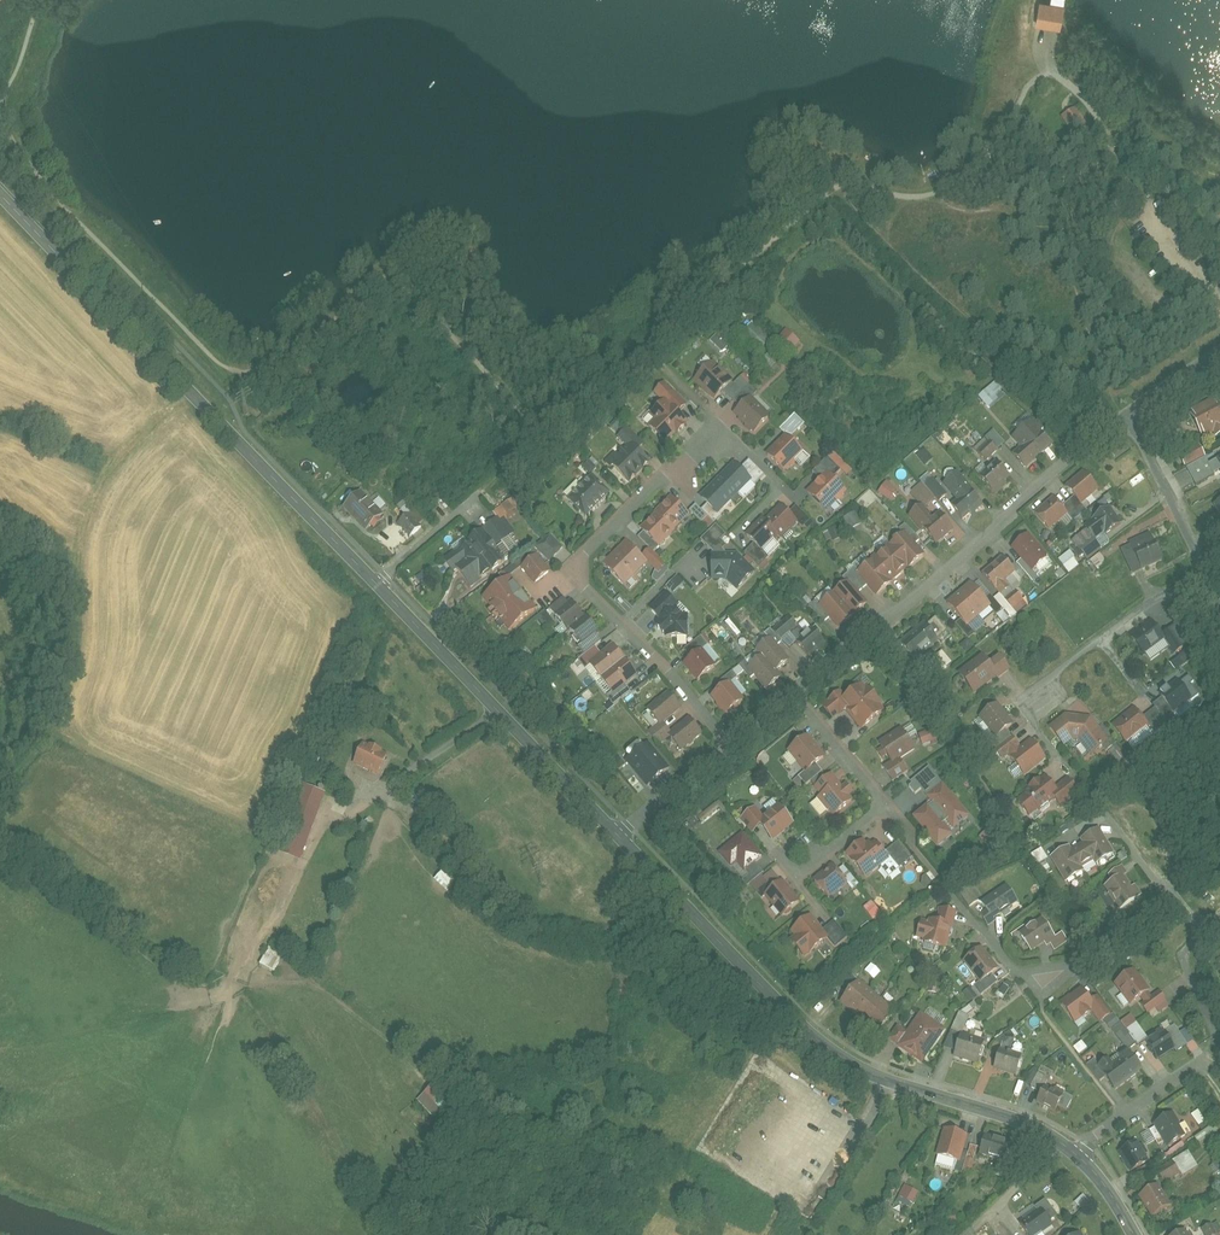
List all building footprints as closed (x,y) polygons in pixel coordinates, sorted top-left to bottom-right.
[(1036,2),(1031,27),(1056,32),(1061,6),(1062,0),(1048,0),(1048,4),(1036,2)] [(1072,107),(1058,117),(1071,136),(1084,127),(1072,107)] [(764,347),(772,339),(754,322),(746,330),(764,347)] [(794,349),(802,340),(788,327),(780,336),(794,349)] [(724,352),(729,346),(717,334),(711,340),(724,352)] [(775,369),(781,364),(770,352),(764,357),(775,369)] [(712,361),(695,376),(713,395),(721,388),(730,379),(712,361)] [(730,379),(721,388),(730,397),(746,382),(750,378),(743,372),(733,382),(730,379)] [(995,395),(1002,389),(995,381),(976,396),(986,408),(998,398),(995,395)] [(746,382),(730,397),(739,406),(749,396),(755,390),(746,382)] [(667,398),(677,409),(684,402),(665,383),(656,392),(665,400),(667,398)] [(770,418),(749,396),(739,406),(733,410),(754,433),(770,418)] [(657,419),(652,425),(669,442),(690,421),(677,409),(667,398),(665,400),(652,413),(657,419)] [(1191,413),(1204,436),(1214,430),(1217,436),(1219,435),(1219,399),(1219,398),(1191,413)] [(788,433),(792,438),(807,423),(797,413),(782,427),(788,433)] [(1013,452),(1027,467),(1054,443),(1033,420),(1013,437),(1021,445),(1013,452)] [(618,435),(626,443),(629,441),(634,446),(640,440),(627,427),(618,435)] [(788,433),(767,454),(785,471),(805,451),(792,438),(788,433)] [(978,451),(987,460),(999,448),(990,440),(978,451)] [(626,443),(610,459),(631,481),(650,462),(634,446),(629,441),(626,443)] [(1202,445),(1182,457),(1188,467),(1208,455),(1202,445)] [(926,464),(935,457),(927,448),(919,455),(926,464)] [(815,470),(823,478),(828,473),(832,477),(847,463),(834,451),(815,470)] [(1216,472),(1219,470),(1219,460),(1219,458),(1211,462),(1208,456),(1188,467),(1198,484),(1217,473),(1216,472)] [(591,474),(598,467),(589,458),(582,465),(591,474)] [(750,459),(741,468),(751,478),(756,483),(765,474),(750,459)] [(980,475),(995,492),(1013,476),(999,459),(980,475)] [(712,485),(702,494),(709,502),(718,511),(751,478),(741,468),(735,462),(727,470),(712,485)] [(1086,470),(1068,485),(1083,503),(1101,489),(1086,470)] [(953,505),(965,519),(984,503),(958,472),(945,483),(959,499),(953,505)] [(823,478),(810,491),(827,509),(845,491),(832,477),(828,473),(823,478)] [(594,474),(569,498),(587,517),(612,492),(594,474)] [(940,500),(948,494),(934,478),(927,484),(940,500)] [(891,499),(899,489),(888,480),(880,491),(891,499)] [(367,530),(384,513),(362,491),(345,508),(367,530)] [(513,495),(499,503),(507,518),(521,511),(513,495)] [(673,495),(658,510),(659,511),(676,529),(692,513),(673,495)] [(1055,496),(1036,512),(1051,529),(1070,513),(1055,496)] [(407,537),(425,523),(404,497),(394,505),(402,515),(395,521),(407,537)] [(868,506),(873,512),(882,505),(877,499),(868,506)] [(1096,503),(1099,510),(1107,506),(1103,499),(1096,503)] [(709,502),(702,508),(708,514),(716,522),(723,516),(718,511),(709,502)] [(702,520),(708,514),(702,508),(697,504),(691,509),(702,520)] [(912,513),(938,544),(956,530),(942,513),(935,518),(923,504),(912,513)] [(798,505),(789,514),(797,521),(803,527),(812,518),(798,505)] [(782,506),(766,522),(779,535),(781,537),(797,521),(789,514),(782,506)] [(1107,535),(1123,522),(1110,506),(1094,518),(1095,520),(1087,526),(1097,539),(1105,533),(1107,535)] [(659,511),(643,527),(647,531),(661,544),(662,546),(678,530),(676,529),(659,511)] [(855,526),(863,523),(857,511),(850,514),(855,526)] [(499,516),(482,530),(496,549),(514,535),(499,516)] [(763,519),(748,534),(756,542),(763,549),(779,535),(766,522),(763,519)] [(829,542),(839,538),(835,528),(824,533),(829,542)] [(1073,541),(1088,558),(1102,547),(1088,529),(1073,541)] [(661,544),(647,531),(641,536),(656,550),(661,544)] [(858,573),(878,595),(926,554),(905,531),(858,573)] [(505,563),(481,532),(445,559),(456,573),(460,570),(472,587),(505,563)] [(1152,532),(1131,542),(1132,545),(1123,550),(1135,575),(1165,560),(1152,532)] [(1033,571),(1050,556),(1030,533),(1013,548),(1033,571)] [(539,547),(550,560),(564,547),(553,535),(539,547)] [(628,540),(605,562),(626,584),(649,561),(628,540)] [(763,549),(756,542),(746,551),(760,566),(770,556),(763,549)] [(651,547),(645,554),(660,569),(666,563),(651,547)] [(739,552),(713,552),(713,579),(728,579),(738,589),(757,571),(739,552)] [(1100,570),(1110,563),(1101,553),(1092,560),(1100,570)] [(1071,574),(1081,565),(1071,554),(1061,562),(1071,574)] [(523,567),(536,583),(550,572),(537,555),(523,567)] [(1003,556),(984,573),(1002,594),(1011,587),(1005,581),(1017,571),(1003,556)] [(679,573),(665,587),(673,594),(686,581),(679,573)] [(484,597),(511,630),(537,609),(530,600),(518,585),(511,576),(484,597)] [(849,580),(820,606),(840,628),(854,615),(855,616),(870,602),(849,580)] [(972,582),(949,601),(968,625),(992,605),(972,582)] [(1017,589),(1006,599),(1015,609),(1026,600),(1017,589)] [(652,608),(663,620),(676,607),(680,604),(669,592),(652,608)] [(556,613),(569,602),(564,596),(551,606),(556,613)] [(570,626),(584,615),(572,600),(569,602),(556,613),(568,628),(570,626)] [(663,620),(659,624),(666,631),(666,636),(689,635),(689,614),(683,614),(676,607),(663,620)] [(1000,611),(995,616),(1003,623),(1008,618),(1000,611)] [(584,615),(570,626),(582,641),(595,631),(599,628),(587,613),(584,615)] [(791,615),(774,629),(782,639),(799,625),(791,615)] [(1147,656),(1165,642),(1177,657),(1171,662),(1177,670),(1192,658),(1187,651),(1198,642),(1182,621),(1164,635),(1155,623),(1135,640),(1147,656)] [(926,622),(902,642),(916,659),(940,639),(926,622)] [(793,634),(798,641),(807,634),(801,627),(793,634)] [(807,634),(798,641),(812,656),(828,643),(814,627),(807,634)] [(578,644),(586,653),(595,646),(603,640),(595,631),(582,641),(578,644)] [(749,666),(768,689),(784,677),(778,670),(791,660),(772,637),(756,650),(761,657),(749,666)] [(601,653),(590,662),(614,692),(638,673),(630,665),(620,652),(613,643),(601,653)] [(590,662),(601,653),(595,646),(586,653),(580,658),(586,665),(590,662)] [(703,649),(685,663),(698,679),(716,666),(703,649)] [(924,665),(934,676),(950,662),(940,651),(924,665)] [(977,695),(1000,677),(1001,679),(1013,669),(1002,655),(991,663),(985,656),(961,674),(977,695)] [(731,680),(711,695),(726,714),(746,699),(731,680)] [(1182,682),(1163,697),(1174,710),(1176,712),(1194,697),(1182,682)] [(864,684),(847,697),(841,690),(824,704),(834,716),(838,713),(839,715),(847,709),(863,728),(885,710),(882,705),(884,703),(870,686),(867,688),(864,684)] [(905,702),(911,698),(899,684),(894,688),(905,702)] [(661,721),(663,723),(665,721),(683,707),(671,692),(650,708),(661,721)] [(1174,710),(1163,697),(1155,703),(1166,717),(1174,710)] [(997,738),(1016,724),(1000,704),(981,718),(997,738)] [(1136,707),(1114,725),(1128,743),(1150,726),(1136,707)] [(1157,707),(1146,716),(1153,725),(1164,716),(1157,707)] [(1066,746),(1075,739),(1080,739),(1093,756),(1112,742),(1093,717),(1067,714),(1051,727),(1066,746)] [(673,736),(683,749),(704,733),(691,717),(672,731),(670,732),(673,736)] [(672,731),(665,721),(663,723),(661,721),(649,730),(660,746),(673,736),(670,732),(672,731)] [(903,726),(880,742),(893,761),(894,764),(902,759),(917,749),(903,726)] [(1001,747),(1014,736),(1009,729),(997,739),(995,737),(994,738),(1001,747)] [(810,734),(790,750),(806,770),(807,772),(818,763),(827,756),(810,734)] [(1001,747),(997,750),(1006,760),(1023,747),(1014,736),(1001,747)] [(1011,757),(1026,776),(1049,758),(1033,739),(1011,757)] [(648,785),(671,767),(650,741),(627,760),(648,785)] [(389,756),(365,745),(356,765),(380,776),(389,756)] [(620,769),(628,763),(619,753),(612,759),(620,769)] [(894,764),(893,761),(886,766),(895,781),(911,771),(902,759),(894,764)] [(824,771),(818,763),(807,772),(806,770),(800,775),(808,785),(824,771)] [(924,796),(940,783),(928,769),(909,784),(911,786),(908,789),(914,796),(920,791),(924,796)] [(820,797),(835,815),(855,799),(852,796),(856,792),(848,782),(844,786),(834,773),(818,787),(824,794),(820,797)] [(1069,778),(1057,789),(1047,777),(1019,800),(1032,816),(1054,798),(1064,809),(1082,793),(1069,778)] [(930,804),(912,818),(937,849),(951,838),(949,835),(969,819),(940,783),(924,796),(930,804)] [(268,849),(296,861),(322,795),(295,784),(268,849)] [(717,803),(698,819),(703,825),(721,809),(717,803)] [(762,826),(773,840),(794,823),(780,804),(765,816),(758,821),(762,826)] [(758,821),(765,816),(758,807),(743,818),(754,832),(762,826),(758,821)] [(1087,871),(1084,866),(1094,860),(1097,864),(1116,853),(1101,827),(1082,839),(1084,842),(1073,848),(1071,845),(1052,856),(1068,882),(1087,871)] [(986,849),(996,841),(987,830),(977,838),(986,849)] [(738,861),(745,871),(756,862),(763,857),(743,832),(718,852),(731,867),(733,865),(738,861)] [(865,839),(847,854),(867,878),(891,858),(879,843),(875,846),(872,842),(869,844),(865,839)] [(900,842),(889,851),(903,868),(914,858),(900,842)] [(1030,854),(1036,865),(1046,859),(1040,848),(1030,854)] [(765,873),(756,862),(745,871),(738,861),(733,865),(744,879),(742,881),(747,888),(751,884),(762,875),(765,873)] [(839,871),(834,864),(816,879),(831,898),(850,883),(839,871)] [(1110,875),(1115,881),(1106,887),(1123,910),(1145,894),(1137,884),(1133,887),(1125,876),(1129,873),(1123,865),(1110,875)] [(845,866),(839,871),(850,883),(855,889),(861,884),(845,866)] [(431,879),(445,893),(457,881),(444,868),(431,879)] [(764,896),(782,880),(773,870),(764,877),(762,875),(751,884),(762,897),(764,896)] [(801,902),(782,880),(764,896),(772,905),(768,909),(779,922),(801,902)] [(971,906),(980,900),(968,884),(960,890),(971,906)] [(997,920),(995,917),(1019,900),(1008,884),(983,901),(988,908),(981,912),(989,925),(997,920)] [(875,920),(883,914),(873,900),(865,907),(875,920)] [(931,919),(930,922),(922,920),(918,938),(925,940),(925,942),(948,948),(958,910),(939,905),(935,920),(931,919)] [(812,915),(791,931),(795,937),(790,940),(804,959),(828,941),(830,939),(823,930),(812,915)] [(1064,931),(1057,935),(1044,916),(1021,932),(1034,950),(1046,942),(1048,945),(1052,943),(1056,949),(1070,940),(1064,931)] [(834,921),(823,930),(830,939),(828,941),(835,949),(848,938),(834,921)] [(982,982),(1000,967),(983,945),(965,959),(982,982)] [(265,949),(257,966),(272,973),(280,956),(265,949)] [(874,978),(879,971),(870,964),(865,971),(874,978)] [(1150,991),(1152,989),(1136,968),(1116,984),(1132,1004),(1142,997),(1150,991)] [(975,984),(982,994),(1000,980),(994,973),(982,982),(980,980),(975,984)] [(878,1033),(896,1012),(860,980),(841,1001),(878,1033)] [(997,994),(1004,998),(1011,986),(1004,982),(997,994)] [(1077,1021),(1092,1010),(1101,1021),(1113,1012),(1100,995),(1093,1000),(1082,985),(1061,1001),(1077,1021)] [(971,1000),(978,995),(971,986),(965,991),(971,1000)] [(1142,1004),(1149,1013),(1168,999),(1161,990),(1153,995),(1150,991),(1142,997),(1145,1002),(1142,1004)] [(975,1008),(979,1005),(975,999),(971,1003),(975,1008)] [(954,1028),(964,1032),(970,1015),(960,1011),(954,1028)] [(899,1047),(924,1063),(947,1029),(922,1012),(909,1032),(900,1045),(899,1047)] [(1115,1013),(1105,1020),(1112,1028),(1121,1021),(1115,1013)] [(1132,1014),(1122,1021),(1128,1028),(1138,1021),(1132,1014)] [(1140,1044),(1149,1036),(1138,1022),(1129,1029),(1140,1044)] [(890,1038),(900,1045),(909,1032),(899,1025),(890,1038)] [(1180,1050),(1189,1044),(1176,1025),(1167,1031),(1180,1050)] [(993,1035),(973,1029),(971,1037),(991,1042),(993,1035)] [(1012,1029),(999,1039),(1004,1045),(1016,1035),(1012,1029)] [(947,1047),(957,1050),(962,1033),(952,1030),(947,1047)] [(1166,1030),(1148,1042),(1159,1059),(1177,1047),(1166,1030)] [(986,1042),(963,1035),(956,1057),(979,1063),(986,1042)] [(1082,1055),(1091,1048),(1084,1039),(1075,1046),(1082,1055)] [(1025,1055),(1001,1048),(995,1068),(1019,1075),(1025,1055)] [(1059,1059),(1066,1062),(1069,1055),(1062,1051),(1059,1059)] [(1100,1066),(1116,1088),(1144,1068),(1131,1051),(1116,1062),(1112,1057),(1100,1066)] [(1048,1086),(1055,1072),(1043,1065),(1032,1086),(1044,1092),(1047,1086),(1048,1086)] [(467,1117),(432,1086),(415,1106),(449,1137),(467,1117)] [(1044,1092),(1038,1102),(1057,1112),(1059,1107),(1065,1096),(1048,1086),(1047,1086),(1044,1092)] [(1059,1107),(1069,1112),(1076,1098),(1067,1093),(1065,1096),(1059,1107)] [(1197,1110),(1190,1114),(1196,1126),(1204,1122),(1197,1110)] [(1169,1146),(1188,1134),(1175,1113),(1156,1125),(1157,1126),(1163,1136),(1169,1146)] [(1163,1136),(1157,1126),(1151,1130),(1157,1140),(1163,1136)] [(959,1161),(962,1162),(965,1151),(970,1135),(946,1128),(938,1155),(940,1156),(959,1161)] [(1016,1143),(988,1135),(981,1155),(1010,1164),(1016,1143)] [(1133,1173),(1151,1162),(1139,1142),(1120,1153),(1133,1173)] [(983,1148),(972,1145),(970,1152),(968,1157),(976,1159),(979,1160),(983,1148)] [(1190,1150),(1175,1160),(1185,1175),(1200,1166),(1190,1150)] [(956,1171),(963,1173),(964,1170),(968,1157),(970,1152),(965,1151),(962,1162),(959,1161),(956,1171)] [(959,1161),(940,1156),(937,1165),(956,1171),(959,1161)] [(964,1170),(973,1173),(976,1159),(968,1157),(964,1170)] [(1175,1162),(1159,1172),(1167,1183),(1182,1173),(1175,1162)] [(901,1196),(915,1203),(921,1192),(906,1184),(900,1196),(901,1196)] [(1154,1217),(1173,1205),(1160,1184),(1141,1196),(1154,1217)] [(908,1216),(915,1203),(901,1196),(894,1209),(908,1216)] [(1051,1220),(1059,1214),(1047,1199),(1037,1207),(1039,1210),(1041,1208),(1051,1220)] [(1030,1234),(1041,1234),(1054,1225),(1041,1208),(1021,1224),(1030,1234)] [(956,1214),(948,1216),(950,1223),(958,1221),(956,1214)] [(1214,1225),(1204,1230),(1207,1234),(1219,1234),(1214,1225)]
